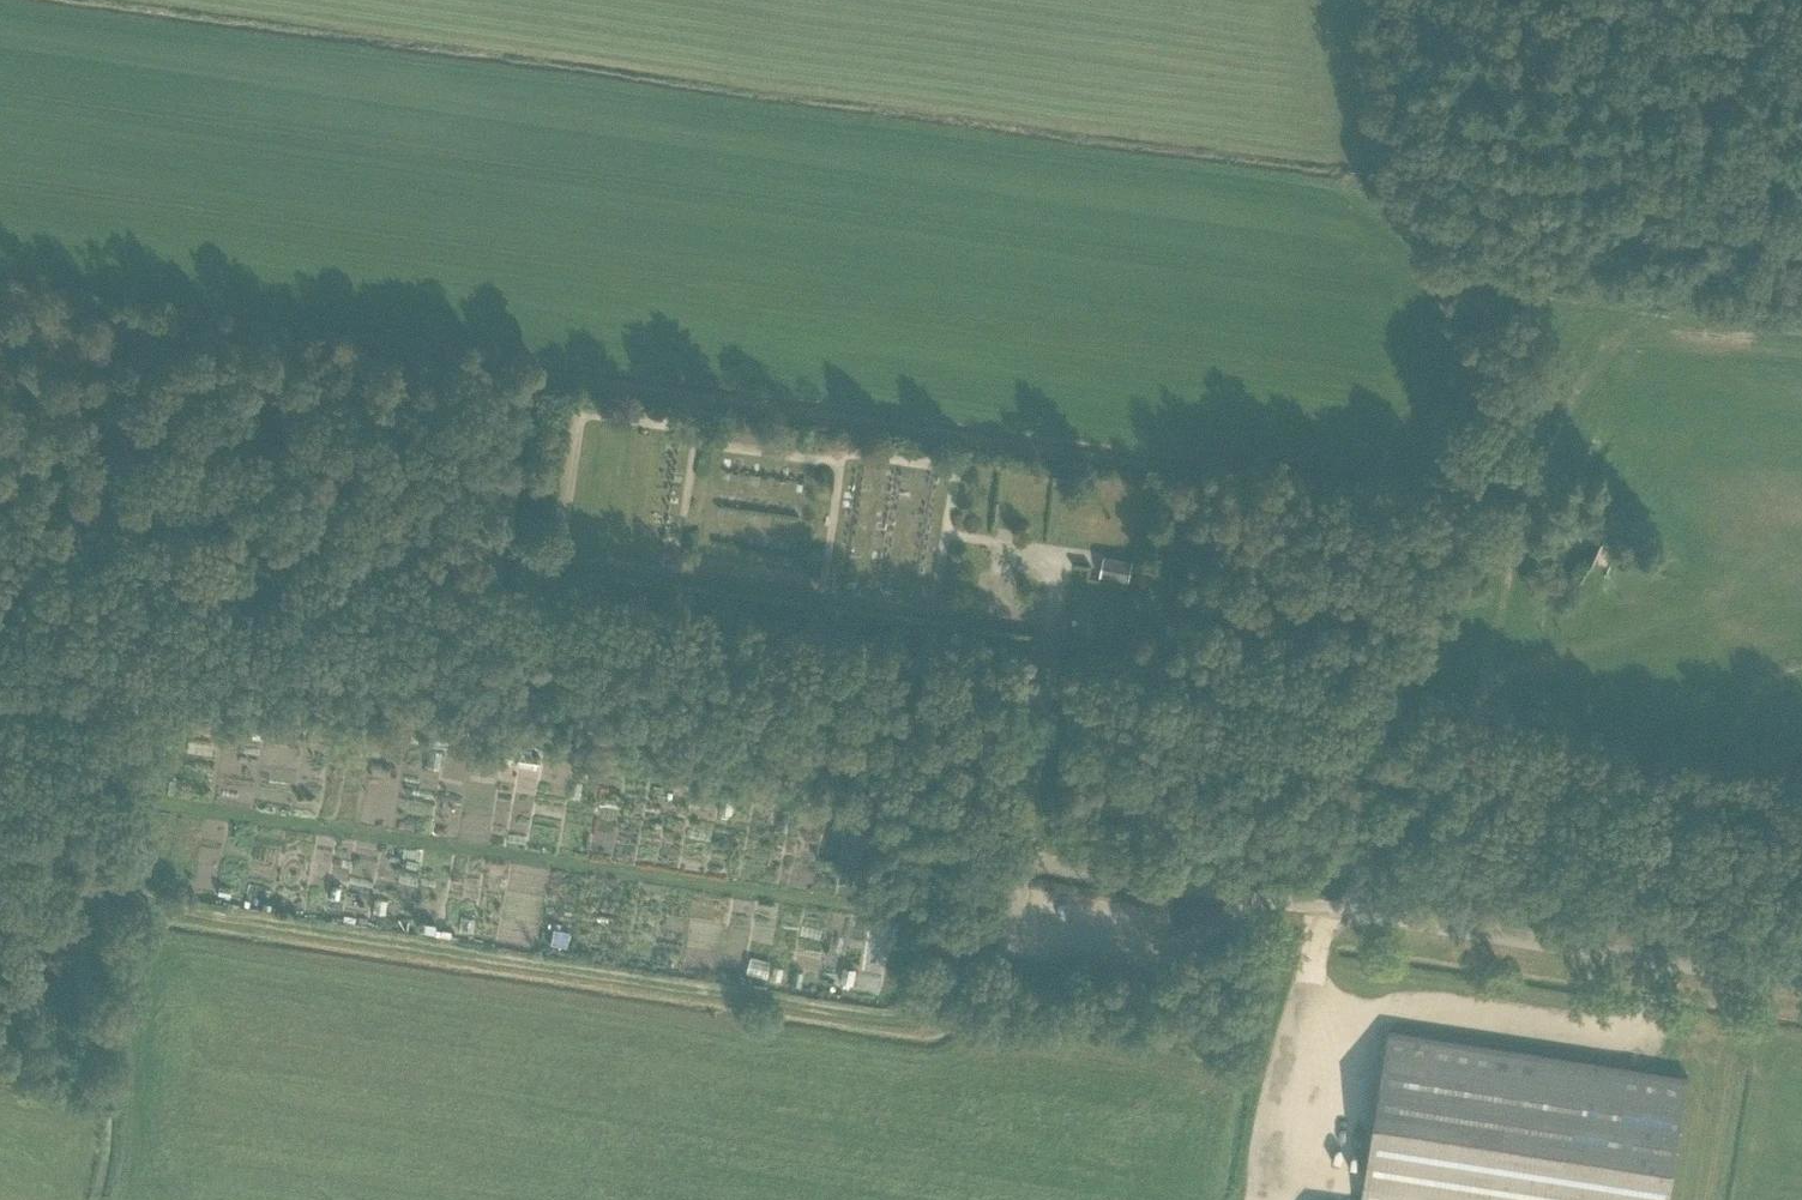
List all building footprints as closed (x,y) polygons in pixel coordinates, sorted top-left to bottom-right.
[(1128,580),(1132,560),(1105,555),(1101,575),(1128,580)] [(239,733),(259,732),(259,718),(239,718),(239,733)] [(360,750),(375,753),(379,732),(364,730),(360,750)] [(296,781),(316,781),(316,767),(296,766),(296,781)] [(463,812),(462,821),(490,824),(491,816),(463,812)] [(642,860),(660,861),(661,840),(643,839),(642,860)] [(354,841),(353,854),(372,856),(373,843),(354,841)] [(848,985),(856,967),(841,960),(833,979),(848,985)] [(1362,1199),(1669,1199),(1689,1076),(1389,1029),(1362,1199)]
